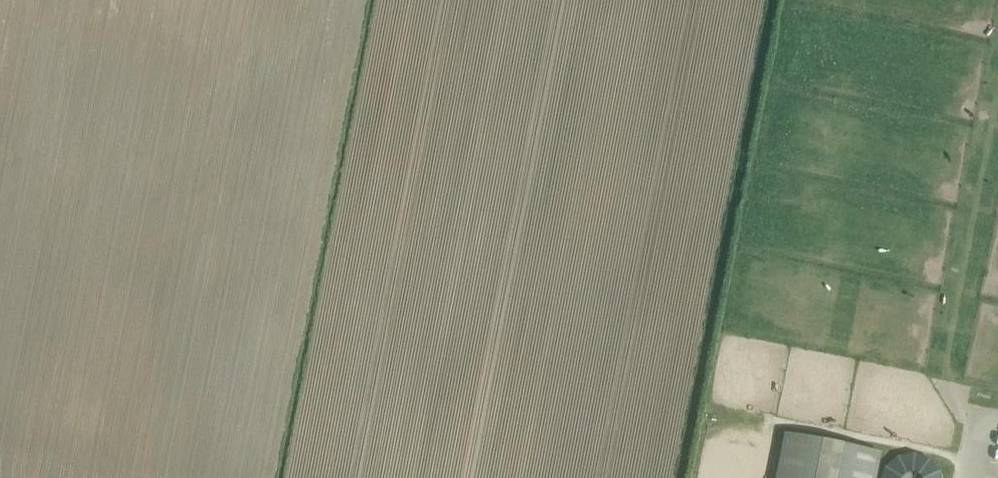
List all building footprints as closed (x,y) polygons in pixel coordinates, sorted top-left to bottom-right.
[(882,453),(786,433),(776,477),(876,477),(882,453)] [(934,473),(930,468),(925,464),(919,462),(913,460),(907,460),(901,460),(895,462),(890,465),(885,469),(881,474),(880,477),(937,477),(934,473)]
